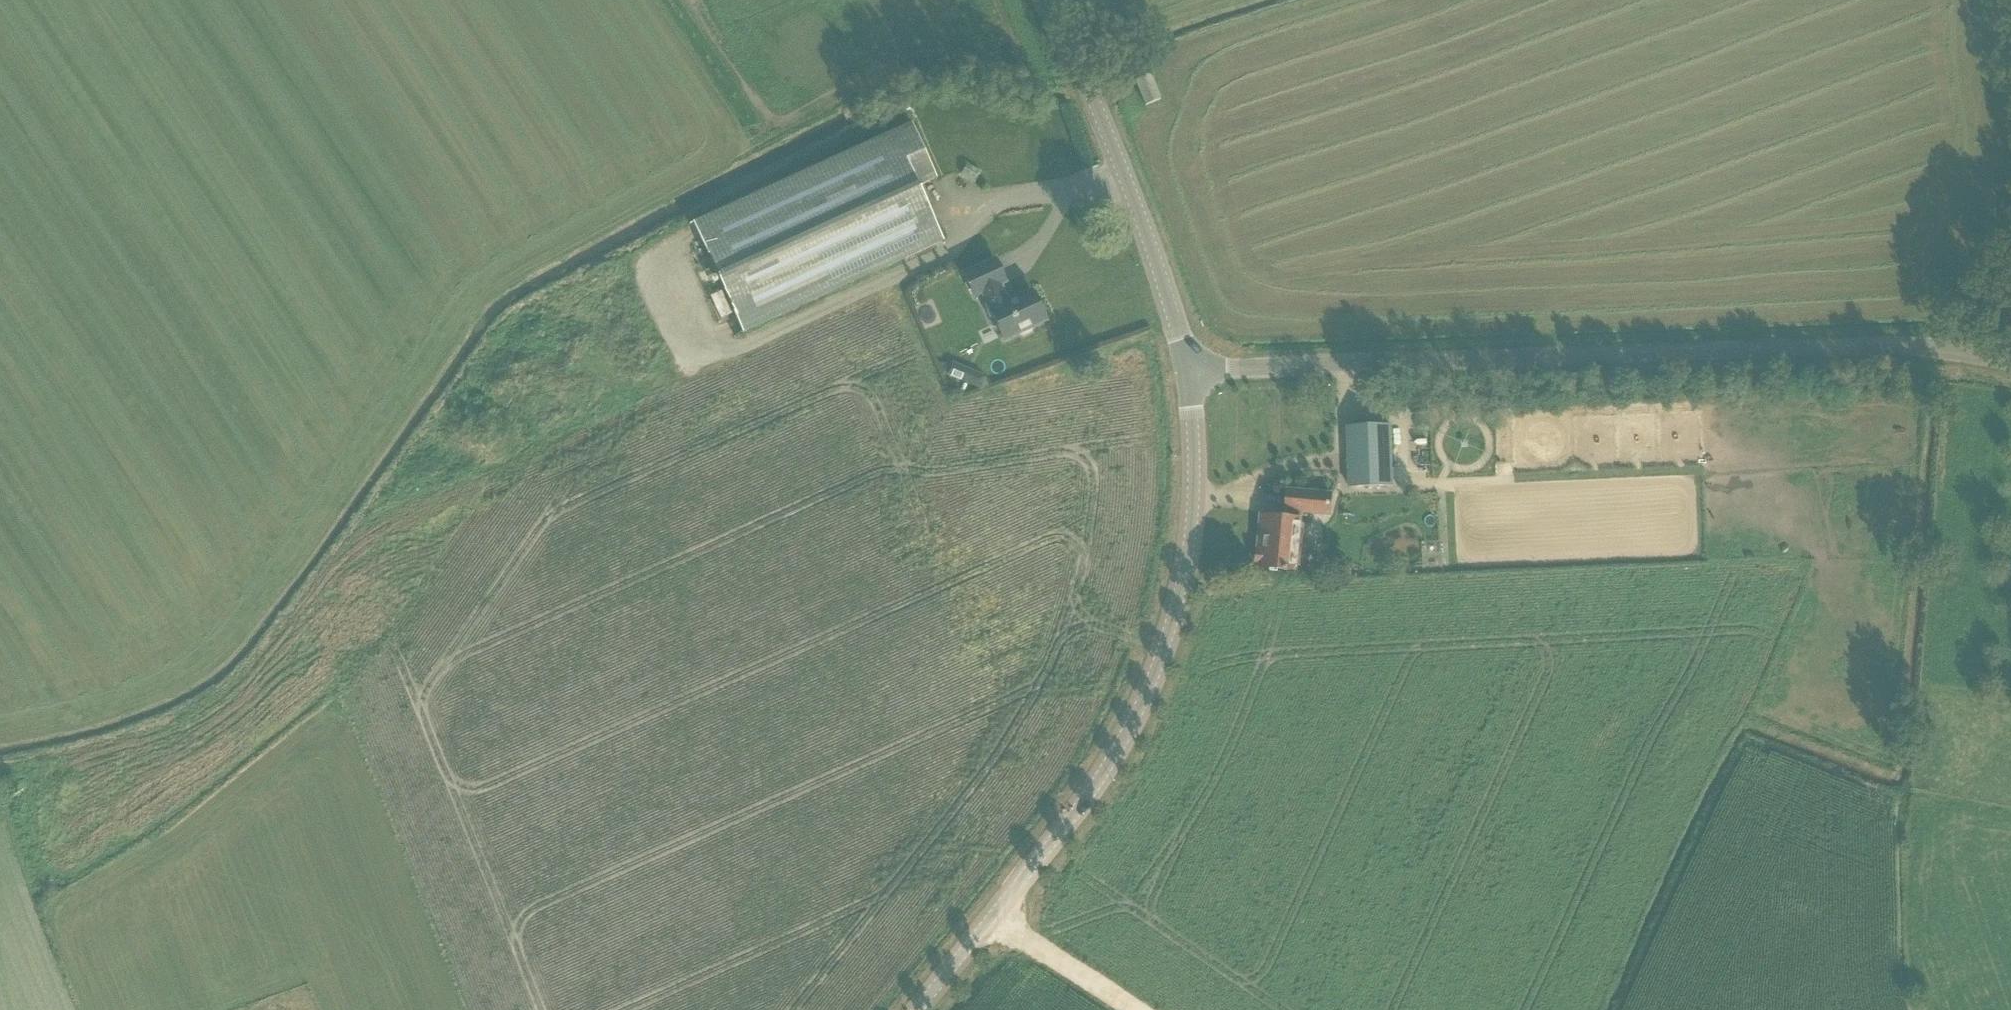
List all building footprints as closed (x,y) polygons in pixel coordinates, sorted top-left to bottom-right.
[(1160,100),(1149,75),(1135,81),(1145,106),(1160,100)] [(911,124),(692,223),(742,333),(942,242),(917,187),(936,179),(911,124)] [(1006,283),(995,258),(961,274),(973,300),(980,297),(1002,344),(1019,337),(1022,339),(1031,335),(1031,331),(1047,323),(1033,291),(1008,302),(1001,285),(1006,283)] [(979,388),(984,375),(954,363),(949,375),(979,388)] [(1350,480),(1392,478),(1390,426),(1348,427),(1350,480)] [(1284,571),(1288,571),(1297,572),(1303,512),(1329,514),(1331,495),(1289,491),(1287,510),(1287,519),(1268,517),(1265,550),(1258,549),(1257,566),(1263,567),(1263,568),(1284,570),(1284,571)]
